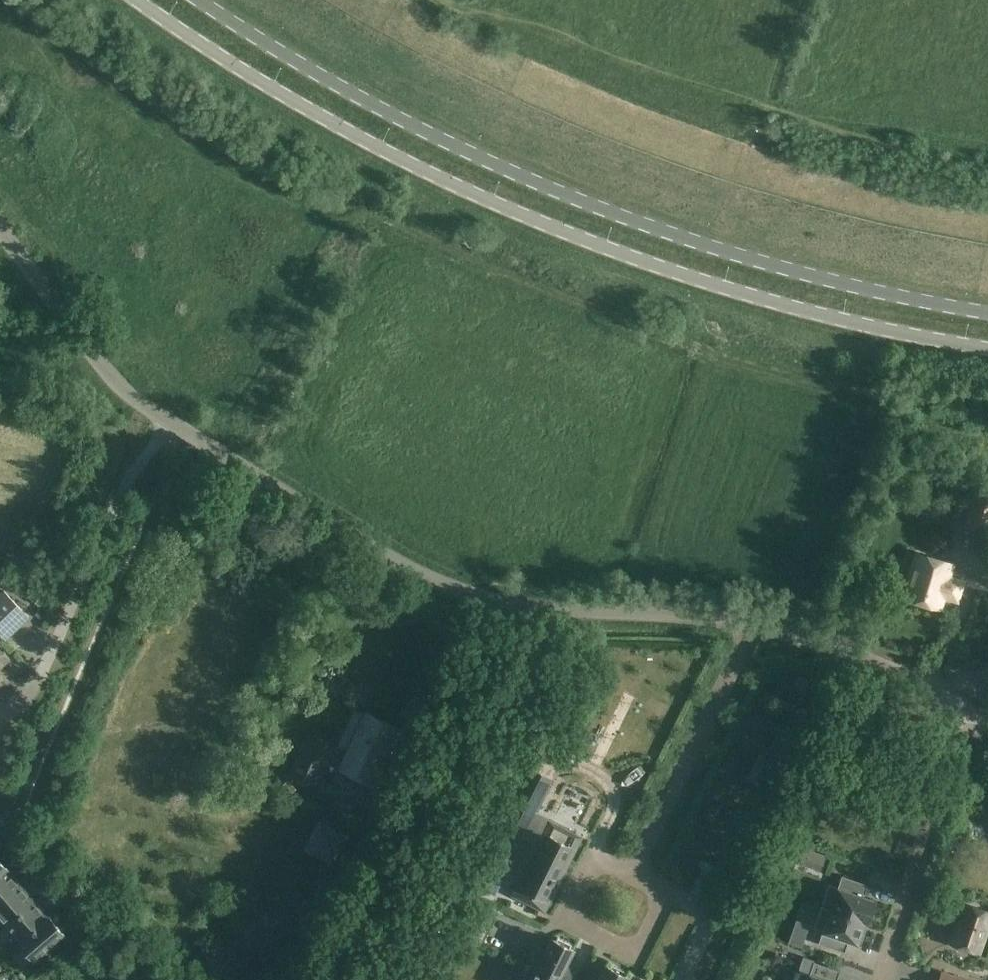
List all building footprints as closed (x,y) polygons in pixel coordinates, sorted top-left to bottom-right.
[(977,487),(966,525),(987,532),(987,490),(977,487)] [(918,554),(905,598),(939,608),(943,596),(956,600),(961,582),(948,578),(952,564),(918,554)] [(0,595),(0,633),(5,638),(27,617),(4,591),(0,595)] [(8,658),(0,650),(0,666),(8,658)] [(9,678),(15,685),(29,675),(23,667),(9,678)] [(365,713),(342,766),(344,766),(341,772),(343,777),(366,788),(371,786),(374,779),(378,781),(401,728),(365,713)] [(310,734),(292,774),(317,784),(334,744),(310,734)] [(279,742),(267,736),(258,755),(271,760),(279,742)] [(296,788),(288,780),(281,787),(288,795),(296,788)] [(565,784),(560,804),(582,810),(587,790),(565,784)] [(346,832),(319,819),(305,847),(332,860),(346,832)] [(540,909),(576,835),(549,821),(542,834),(548,837),(524,885),(518,882),(512,895),(540,909)] [(484,863),(472,887),(493,899),(506,873),(484,863)] [(0,874),(0,918),(20,941),(45,918),(4,871),(0,874)] [(828,884),(821,906),(866,922),(874,899),(864,896),(868,885),(842,876),(838,887),(828,884)] [(331,892),(318,886),(308,905),(322,912),(331,892)] [(987,932),(987,910),(965,903),(951,943),(981,953),(987,932)] [(866,922),(821,906),(813,929),(822,932),(818,943),(845,952),(848,941),(858,944),(865,922),(866,922)] [(48,916),(45,918),(20,941),(35,958),(63,933),(48,916)] [(803,946),(806,935),(794,931),(790,941),(803,946)] [(557,937),(555,941),(551,939),(546,949),(534,944),(516,979),(572,979),(578,967),(568,962),(574,950),(569,948),(571,944),(557,937)] [(840,971),(814,962),(810,974),(801,970),(797,979),(837,979),(840,971)] [(942,972),(939,979),(966,979),(942,972)]
